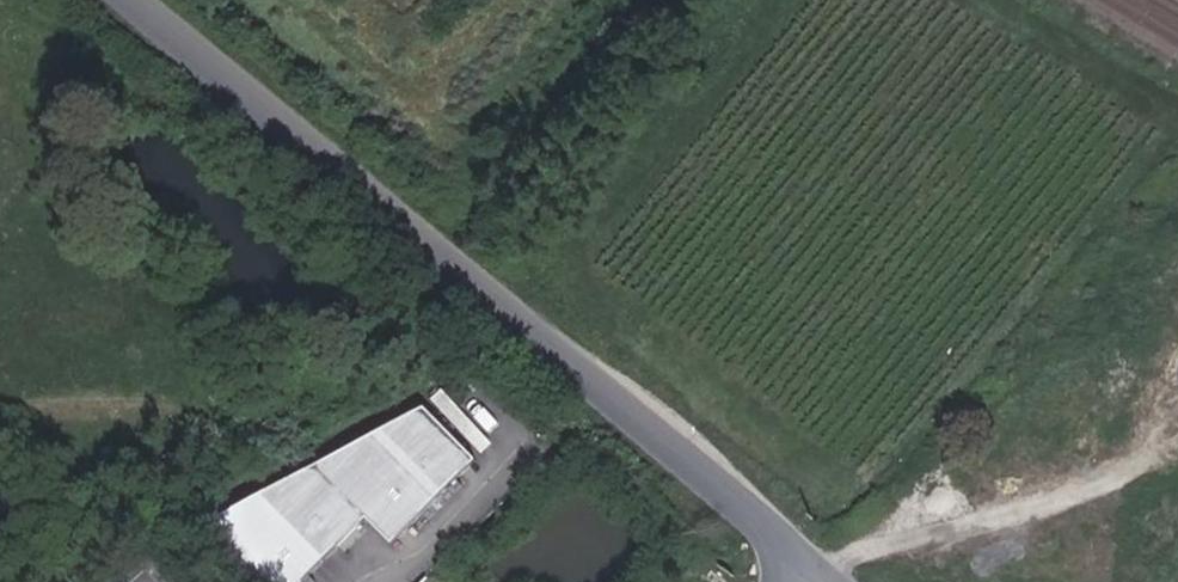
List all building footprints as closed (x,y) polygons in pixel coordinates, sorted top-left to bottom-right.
[(493,456),(490,448),(450,410),(256,494),(235,516),(252,555),(280,581),(315,581),(348,549),(355,546),(382,518),(408,543),(493,456)]
